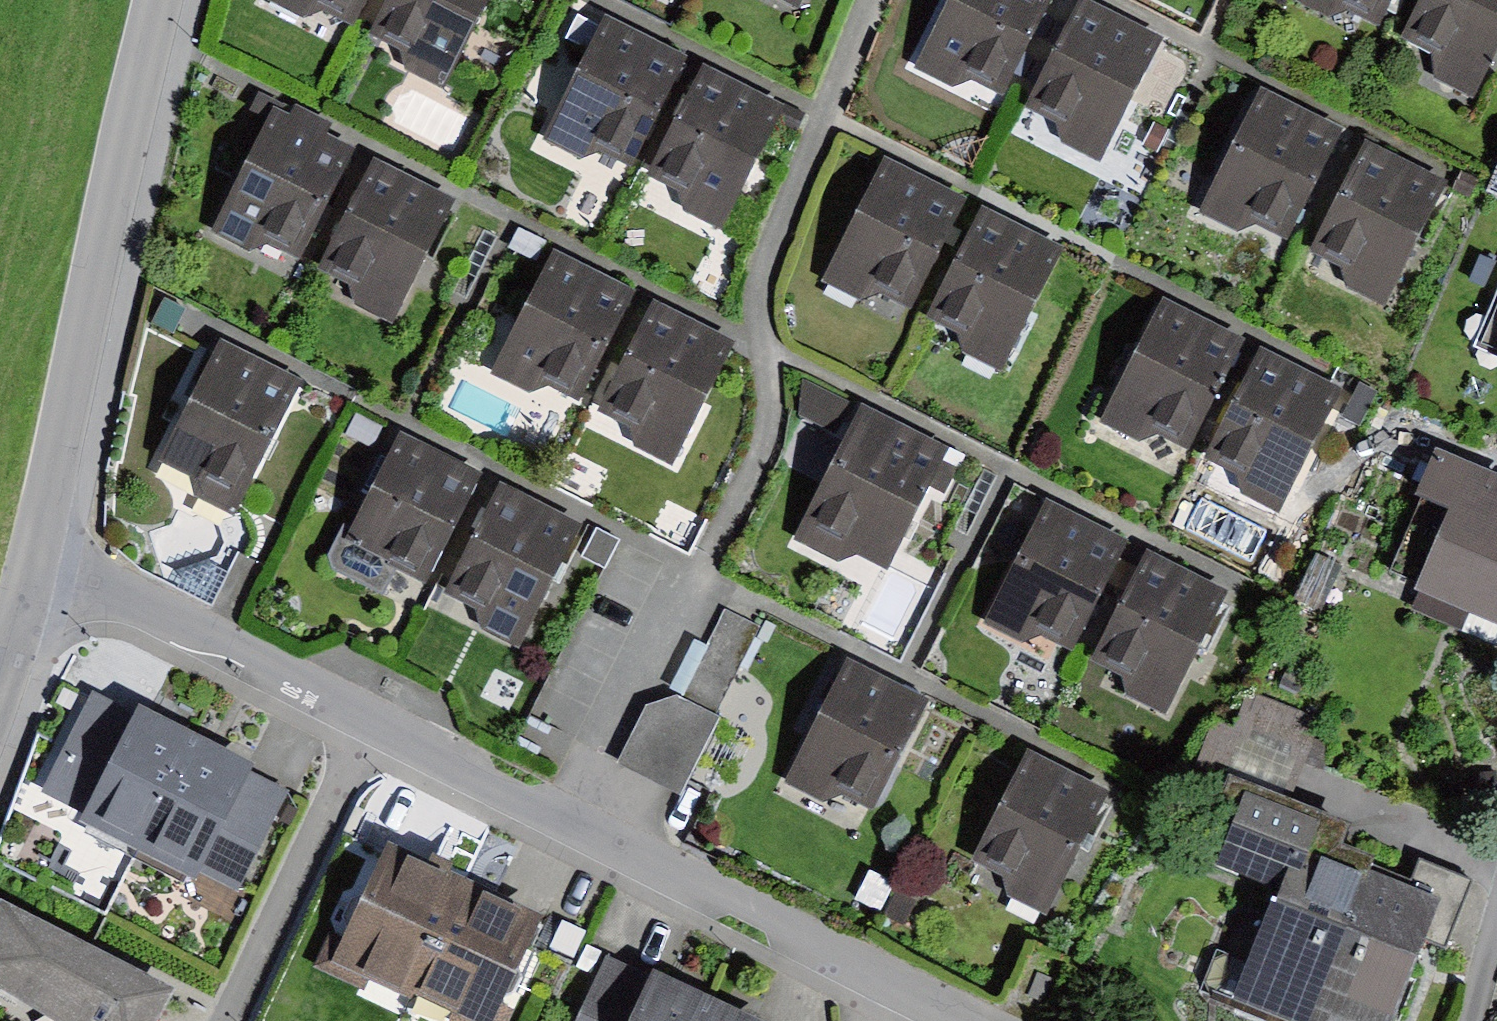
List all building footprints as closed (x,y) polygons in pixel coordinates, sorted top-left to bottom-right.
[(302,16),(321,5),(352,21),(363,0),(270,0),(302,16)] [(368,30),(400,46),(406,67),(443,86),(487,0),(383,0),(368,30)] [(916,65),(953,83),(974,75),(1004,90),(1049,0),(948,0),(916,65)] [(1026,102),(1057,118),(1062,139),(1100,159),(1164,33),(1098,0),(1077,0),(1026,102)] [(1332,14),(1349,5),(1381,21),(1391,0),(1304,0),(1332,14)] [(1403,33),(1434,49),(1437,76),(1473,94),(1496,47),(1496,0),(1419,0),(1403,33)] [(688,51),(606,11),(600,23),(588,46),(543,137),(580,155),(600,147),(632,163),(688,51)] [(588,46),(600,23),(578,12),(566,35),(588,46)] [(786,101),(704,60),(647,171),(679,187),(683,207),(722,226),(786,101)] [(1263,85),(1200,210),(1236,228),(1257,220),(1289,236),(1344,125),(1263,85)] [(290,111),(274,103),(209,228),(248,248),(267,239),(300,256),(357,144),(328,130),(330,125),(292,106),(290,111)] [(1155,120),(1144,142),(1158,149),(1169,127),(1155,120)] [(1368,136),(1311,247),(1343,263),(1347,284),(1386,303),(1450,177),(1368,136)] [(967,194),(884,152),(821,277),(862,297),(880,289),(911,305),(967,194)] [(456,195),(374,154),(318,264),(350,280),(355,301),(393,320),(456,195)] [(1463,168),(1454,188),(1471,195),(1479,176),(1463,168)] [(983,204),(927,314),(958,329),(962,348),(1003,368),(1065,246),(983,204)] [(519,224),(508,245),(535,259),(546,238),(519,224)] [(553,245),(490,371),(530,390),(547,382),(580,398),(636,287),(553,245)] [(1247,334),(1165,293),(1101,420),(1139,438),(1158,430),(1191,447),(1247,334)] [(1474,344),(1496,355),(1496,294),(1474,344)] [(164,295),(151,320),(173,331),(186,306),(164,295)] [(735,336),(653,295),(597,408),(628,423),(633,444),(673,463),(735,336)] [(301,377),(220,337),(161,456),(189,470),(196,495),(234,514),(301,377)] [(1263,345),(1207,454),(1237,469),(1242,490),(1279,509),(1342,385),(1263,345)] [(837,432),(852,399),(803,376),(798,414),(837,432)] [(1360,380),(1342,414),(1360,424),(1379,390),(1360,380)] [(863,401),(793,536),(839,560),(857,551),(888,567),(931,484),(945,491),(958,466),(942,458),(949,445),(863,401)] [(357,412),(346,433),(372,446),(383,425),(357,412)] [(480,469),(400,429),(346,536),(338,532),(327,553),(333,568),(381,592),(395,564),(424,579),(480,469)] [(1437,445),(1416,491),(1424,495),(1389,572),(1415,584),(1404,607),(1496,649),(1496,472),(1437,445)] [(582,518),(499,477),(444,590),(475,606),(479,626),(520,645),(582,518)] [(1037,496),(974,618),(1017,640),(1035,636),(1061,649),(1118,538),(1037,496)] [(597,526),(582,554),(604,566),(619,537),(597,526)] [(1215,588),(1135,550),(1085,655),(1118,671),(1122,695),(1157,711),(1215,588)] [(757,624),(725,609),(683,696),(715,712),(757,624)] [(849,655),(786,780),(824,799),(841,791),(873,807),(930,695),(849,655)] [(82,809),(133,709),(93,689),(41,788),(82,809)] [(715,712),(683,696),(675,692),(646,703),(616,762),(680,794),(720,715),(715,712)] [(1365,870),(1330,855),(1342,826),(1275,798),(1306,722),(1247,698),(1231,735),(1208,725),(1177,800),(1209,813),(1188,864),(1265,895),(1222,1000),(1273,1020),(1302,1020),(1365,870)] [(135,845),(195,729),(138,701),(133,709),(79,816),(135,845)] [(195,729),(135,845),(195,875),(248,770),(252,759),(195,729)] [(1028,745),(972,857),(1003,872),(1008,894),(1049,914),(1112,786),(1028,745)] [(288,789),(248,770),(198,870),(238,890),(288,789)] [(413,990),(468,875),(450,867),(455,858),(432,847),(427,857),(387,838),(341,935),(330,929),(313,965),(364,989),(369,978),(410,997),(413,990)] [(1302,1020),(1378,1020),(1420,918),(1452,930),(1470,886),(1419,865),(1410,888),(1365,870),(1302,1020)] [(413,990),(453,1009),(447,1020),(507,1020),(514,1007),(500,1000),(543,910),(468,875),(413,990)] [(870,875),(857,901),(881,912),(894,887),(870,875)] [(897,888),(884,913),(905,923),(917,898),(897,888)] [(0,894),(0,987),(68,1020),(138,1020),(162,975),(0,894)] [(650,972),(607,952),(575,1020),(627,1020),(650,972)] [(654,965),(650,972),(627,1020),(699,1020),(713,993),(654,965)] [(713,993),(699,1020),(771,1020),(772,1020),(713,993)]
